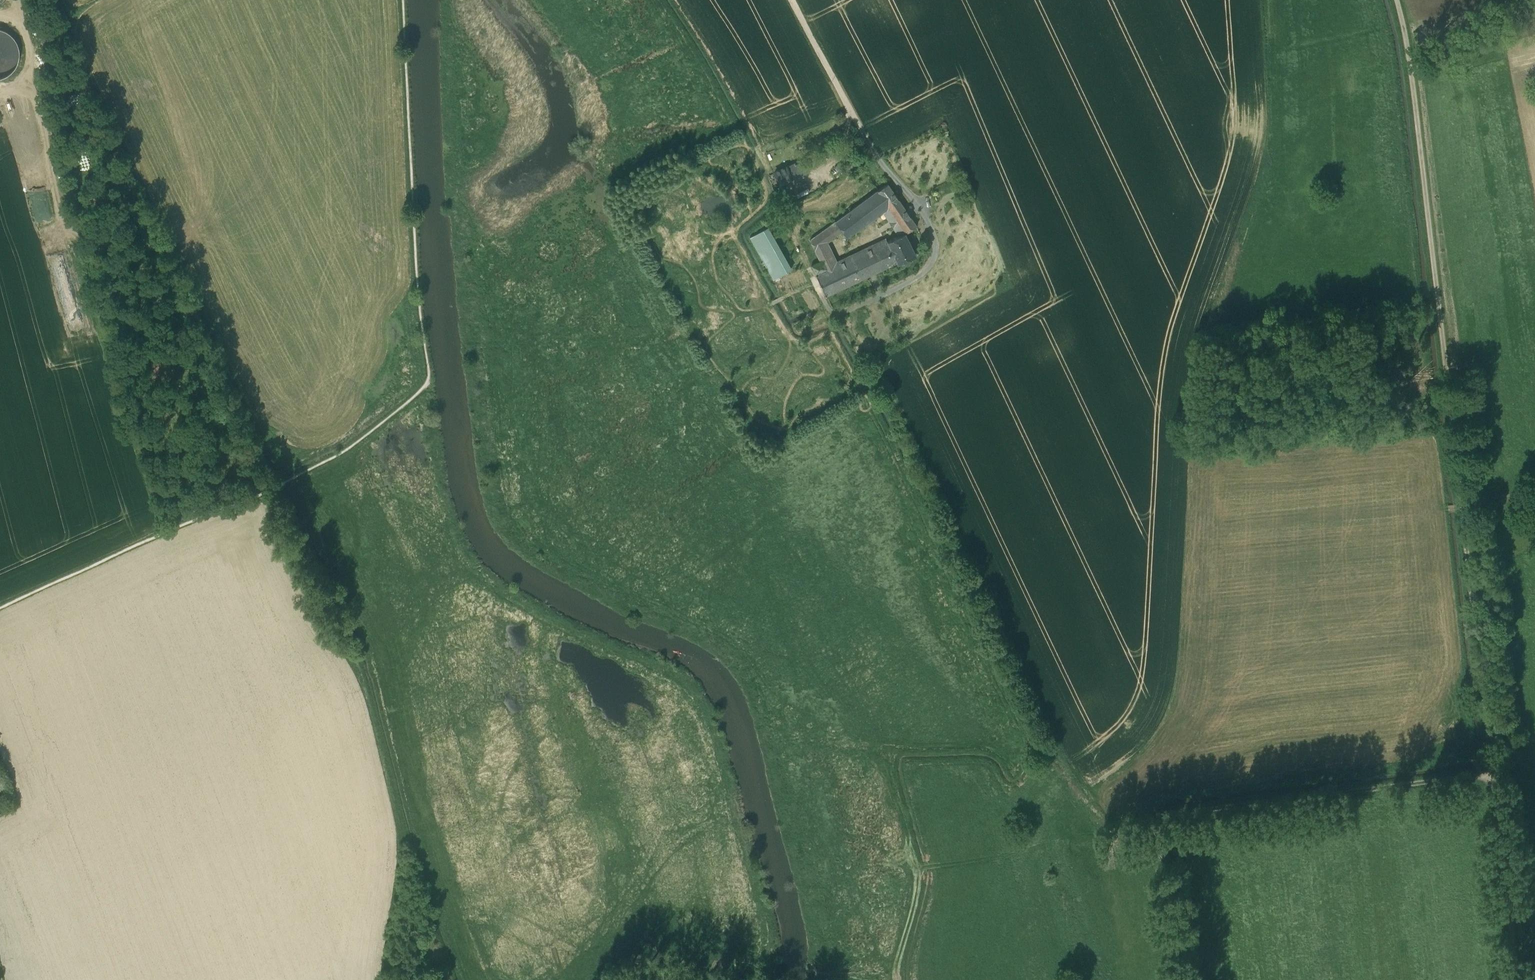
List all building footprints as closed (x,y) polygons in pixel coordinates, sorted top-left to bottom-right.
[(1,78),(9,75),(15,69),(18,61),(19,53),(18,45),(14,38),(7,32),(0,29),(0,78),(1,78)] [(774,174),(778,185),(809,170),(805,159),(774,174)] [(842,231),(847,237),(882,213),(889,208),(895,217),(906,210),(887,184),(835,222),(842,231)] [(905,233),(899,223),(895,217),(889,208),(882,213),(898,236),(905,233)] [(899,223),(910,217),(906,210),(895,217),(899,223)] [(910,217),(899,223),(905,233),(916,226),(910,217)] [(829,226),(837,235),(842,231),(835,222),(829,226)] [(837,235),(829,226),(824,230),(831,240),(837,235)] [(791,269),(767,227),(750,237),(773,279),(791,269)] [(831,240),(824,230),(810,240),(820,263),(811,266),(816,275),(836,266),(826,243),(831,240)] [(898,264),(916,256),(911,245),(905,233),(898,236),(887,241),(897,262),(898,264)] [(897,262),(887,241),(863,253),(864,255),(850,262),(848,260),(836,266),(816,275),(815,275),(826,298),(897,262)]
